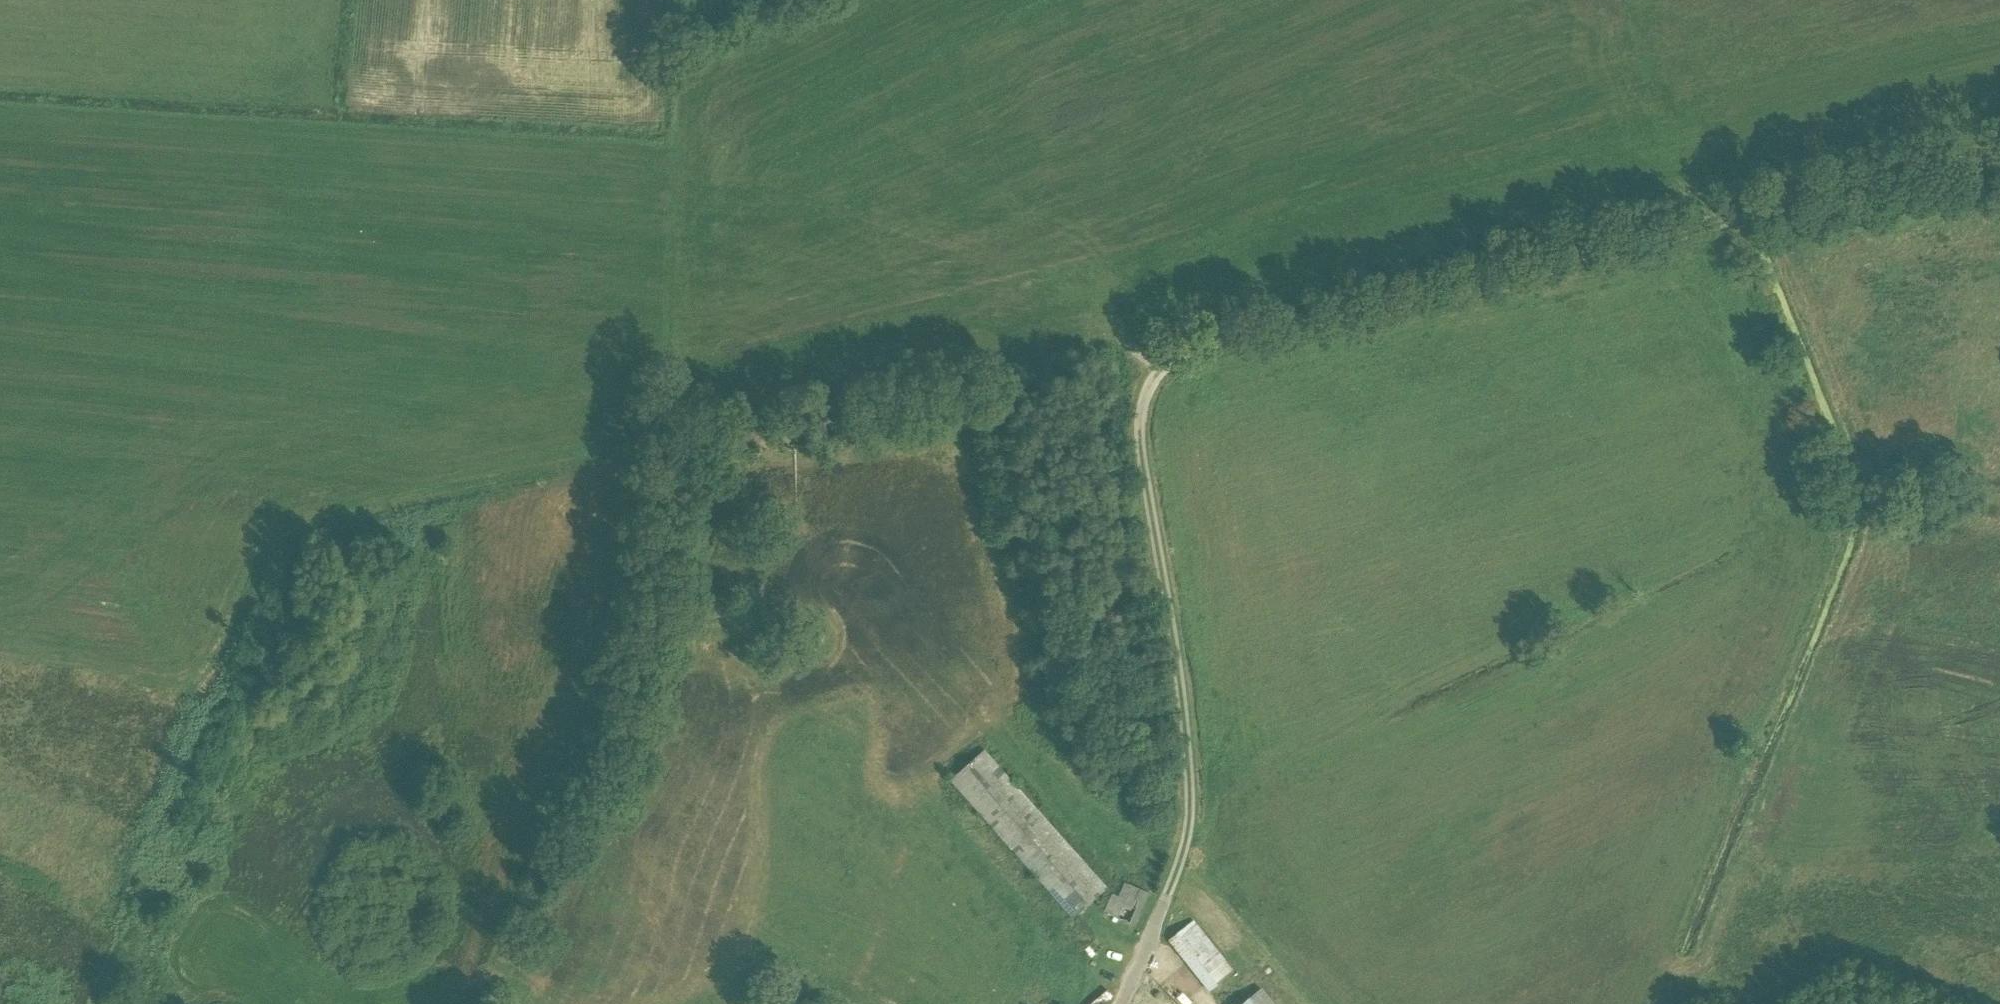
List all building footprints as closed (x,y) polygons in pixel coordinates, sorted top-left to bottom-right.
[(950,780),(1073,919),(1106,889),(983,751),(950,780)] [(1147,893),(1124,883),(1111,915),(1134,926),(1147,893)] [(1169,941),(1210,991),(1233,972),(1192,922),(1169,941)] [(1261,990),(1244,1003),(1273,1003),(1261,990)]
